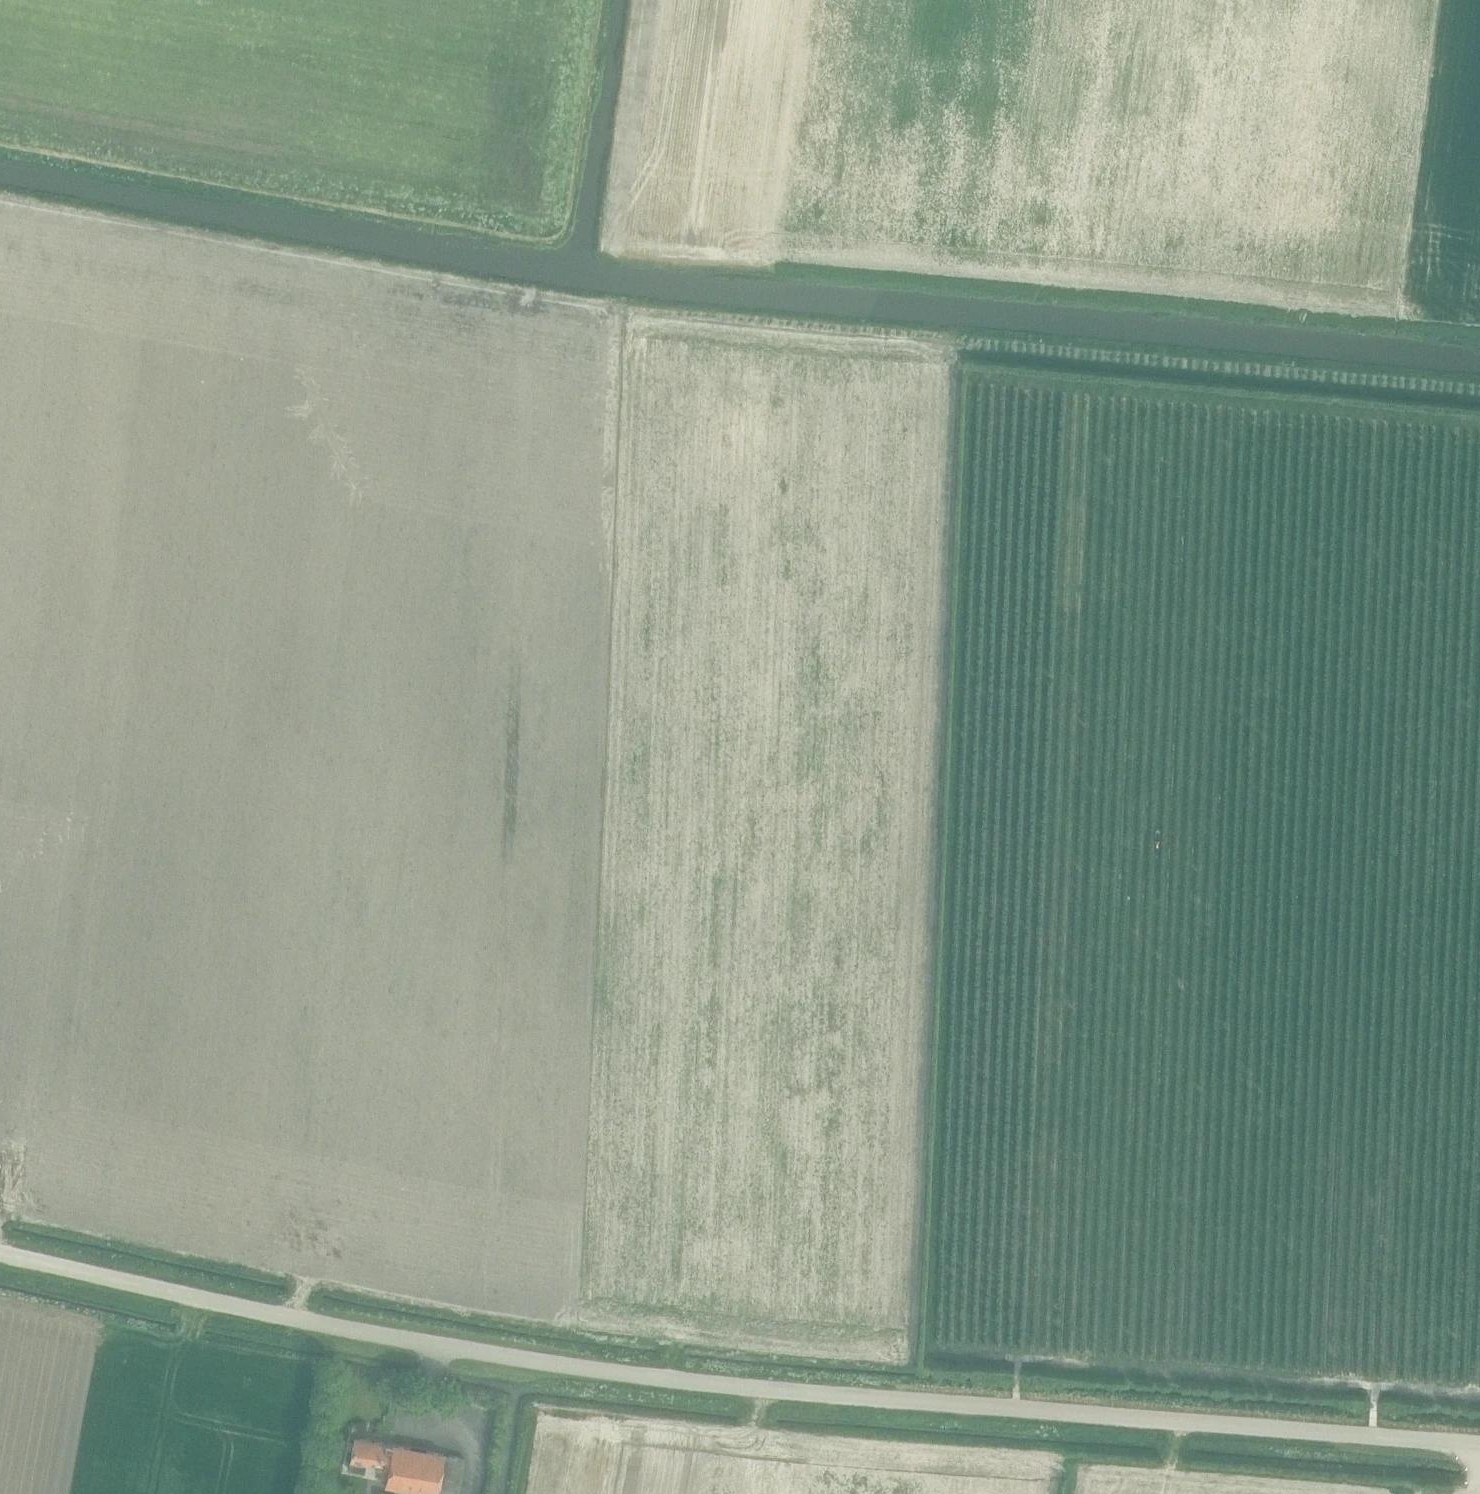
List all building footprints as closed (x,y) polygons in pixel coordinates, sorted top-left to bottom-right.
[(436,1493),(456,1493),(463,1457),(354,1436),(348,1468),(363,1471),(365,1462),(385,1466),(384,1469),(387,1469),(384,1484),(436,1493)]
